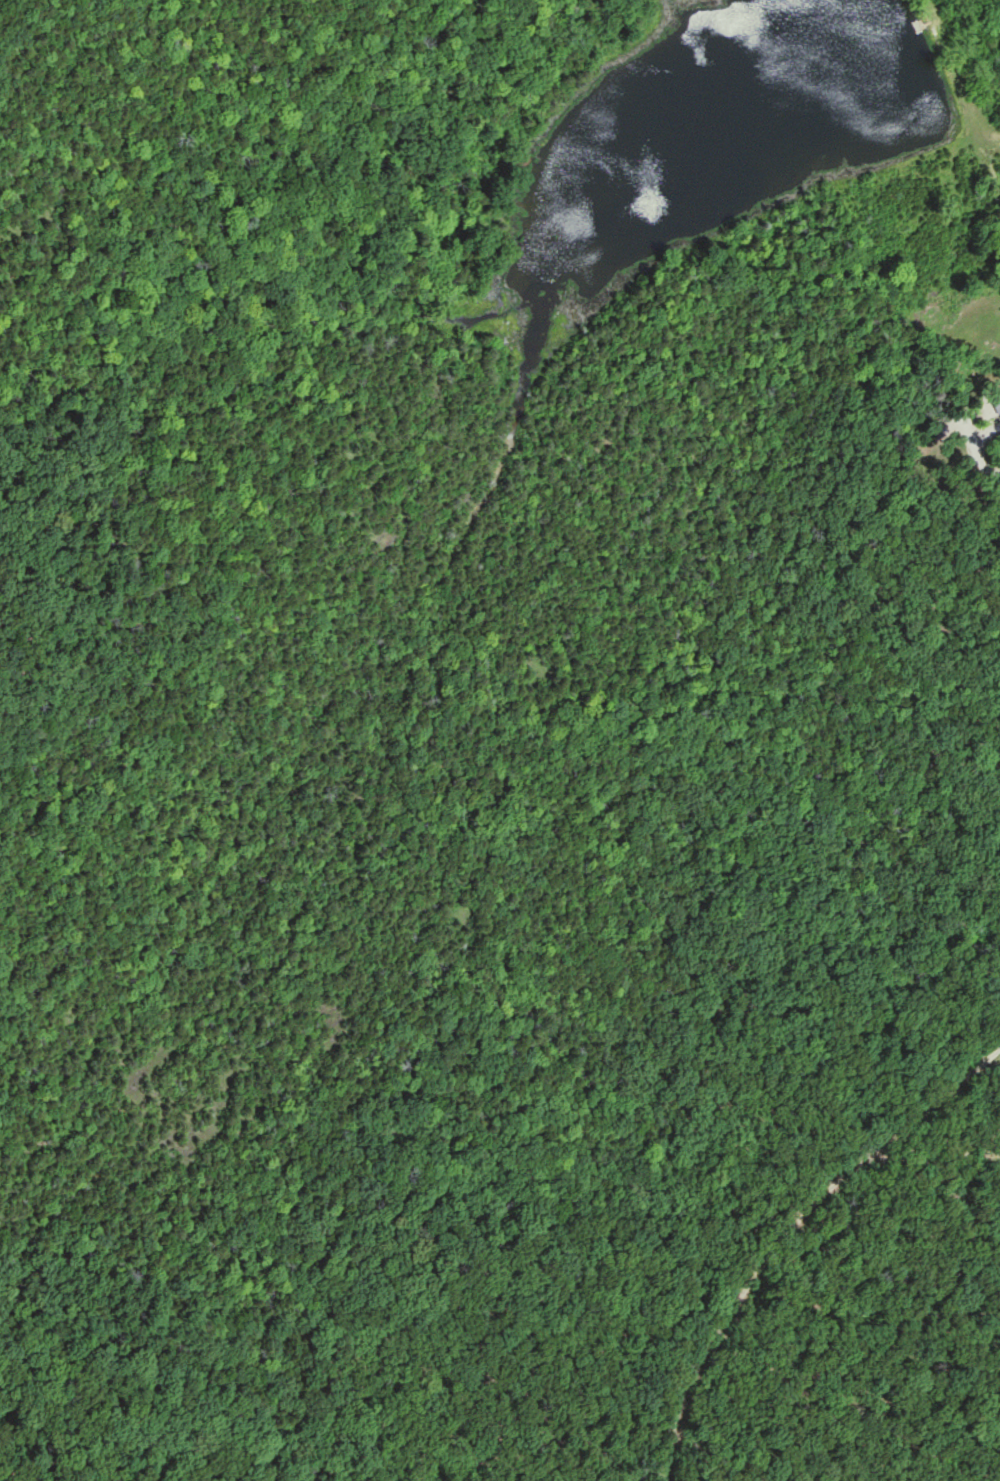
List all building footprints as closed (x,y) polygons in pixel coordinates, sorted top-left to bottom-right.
[(999,408),(999,389),(991,390),(992,409),(999,408)]
